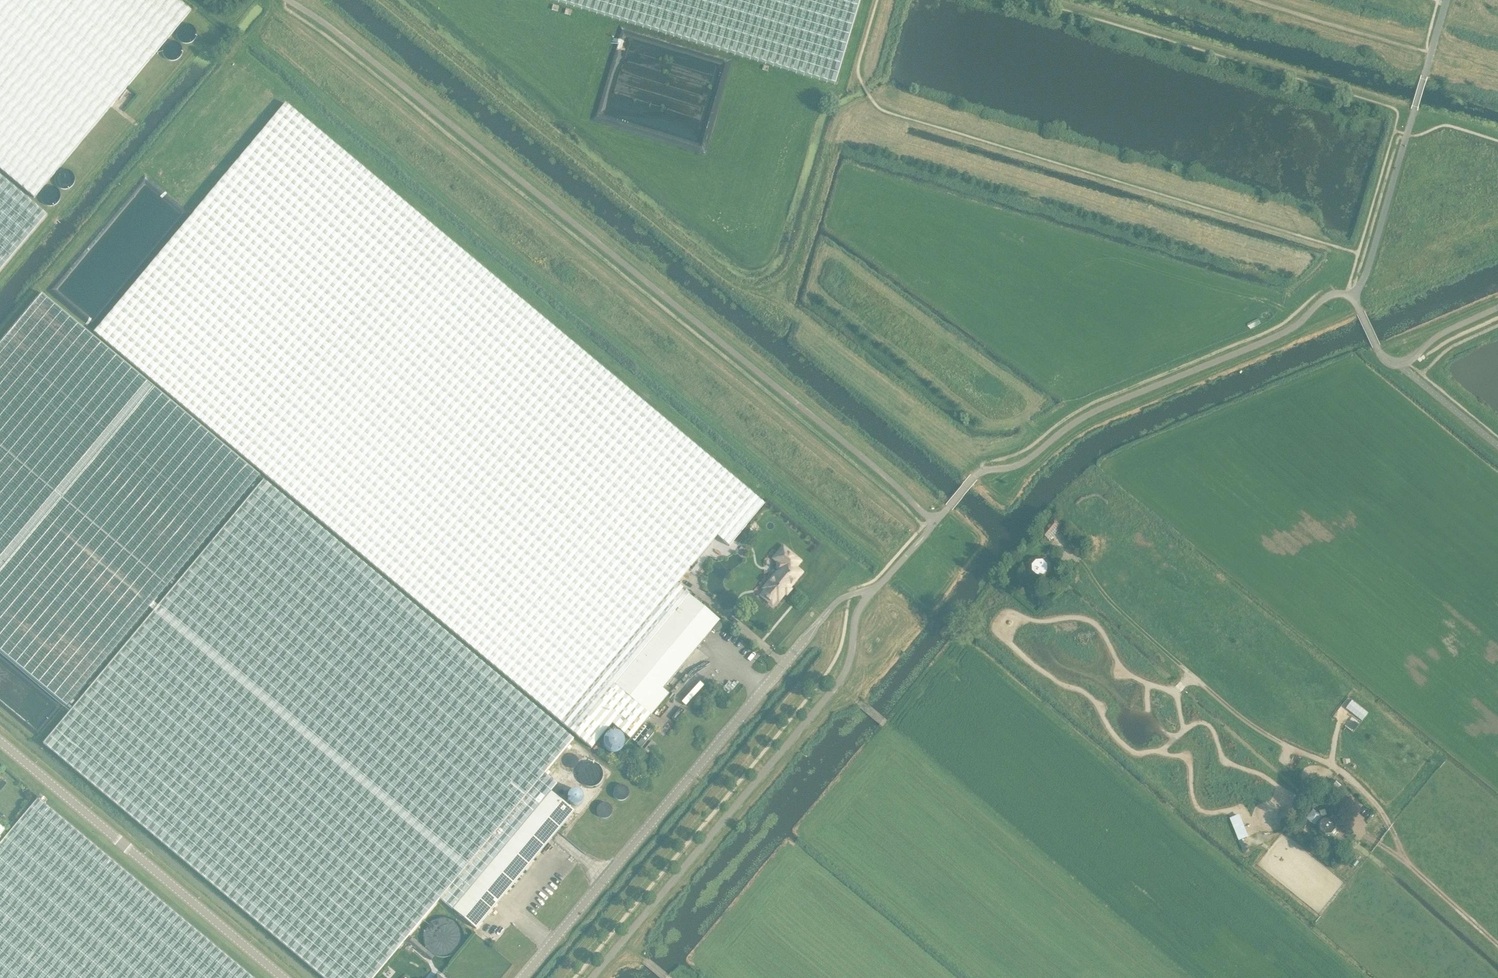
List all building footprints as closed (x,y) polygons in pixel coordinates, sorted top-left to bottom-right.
[(34,199),(190,12),(176,0),(0,0),(0,171),(34,199)] [(835,84),(860,0),(553,0),(835,84)] [(615,690),(693,598),(689,595),(689,594),(677,583),(717,536),(729,546),(764,504),(758,499),(285,104),(94,332),(99,336),(592,748),(612,724),(631,739),(648,718),(615,690)] [(46,216),(0,178),(0,272),(46,216)] [(260,475),(255,471),(42,293),(0,344),(0,650),(67,706),(260,475)] [(550,791),(557,784),(544,774),(573,739),(567,734),(263,480),(49,737),(44,743),(50,749),(325,977),(374,977),(440,899),(452,908),(550,791)] [(1046,538),(1059,522),(1051,516),(1038,531),(1046,538)] [(799,574),(800,573),(799,573),(799,571),(796,569),(795,569),(793,568),(799,561),(793,556),(793,555),(791,552),(789,552),(783,547),(774,559),(784,567),(778,574),(777,573),(769,582),(768,582),(766,585),(766,587),(764,588),(766,590),(762,595),(765,597),(765,599),(767,601),(769,601),(772,603),(776,598),(778,599),(791,585),(792,584),(794,582),(794,580),(795,579),(797,579),(799,576),(799,574)] [(1050,564),(1049,563),(1051,561),(1047,557),(1044,559),(1042,558),(1035,559),(1030,565),(1024,564),(1025,577),(1033,584),(1046,583),(1044,579),(1051,570),(1049,568),(1050,564)] [(720,621),(693,598),(615,690),(648,718),(650,715),(651,716),(669,694),(663,689),(712,630),(715,632),(719,632),(722,629),(721,625),(718,622),(720,621)] [(628,740),(613,728),(602,741),(616,754),(628,740)] [(641,748),(654,733),(649,729),(637,744),(641,748)] [(651,740),(643,750),(647,753),(654,744),(651,740)] [(1328,799),(1334,792),(1346,801),(1352,792),(1339,781),(1337,784),(1332,779),(1321,792),(1328,799)] [(574,811),(550,791),(452,908),(476,929),(574,811)] [(38,799),(32,805),(0,843),(0,977),(252,977),(38,799)] [(1319,816),(1313,811),(1306,819),(1314,826),(1316,824),(1317,825),(1318,832),(1325,838),(1332,838),(1340,829),(1338,827),(1338,822),(1332,817),(1323,818),(1319,816)] [(414,936),(409,942),(430,960),(434,956),(421,946),(423,943),(414,936)]
